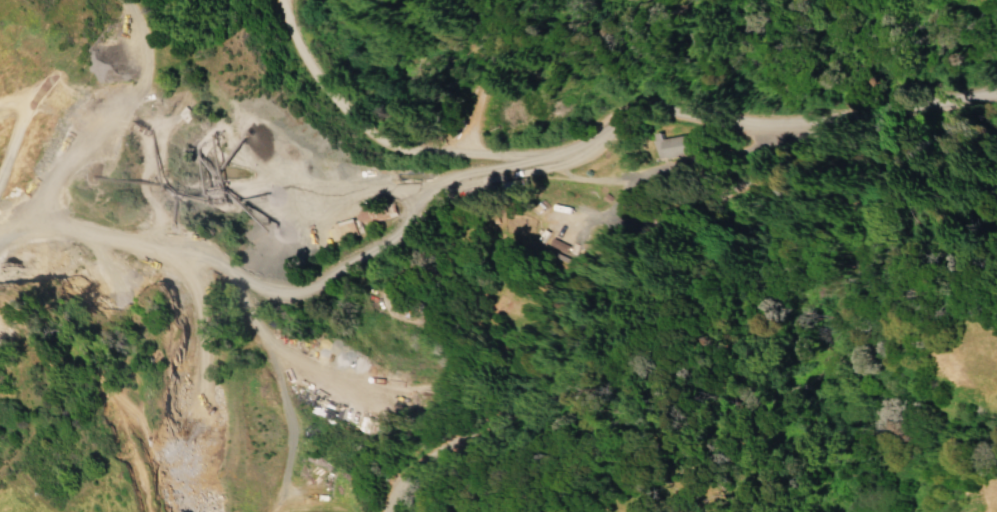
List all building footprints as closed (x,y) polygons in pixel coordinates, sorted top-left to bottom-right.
[(654,158),(687,157),(687,137),(653,138),(654,158)]
